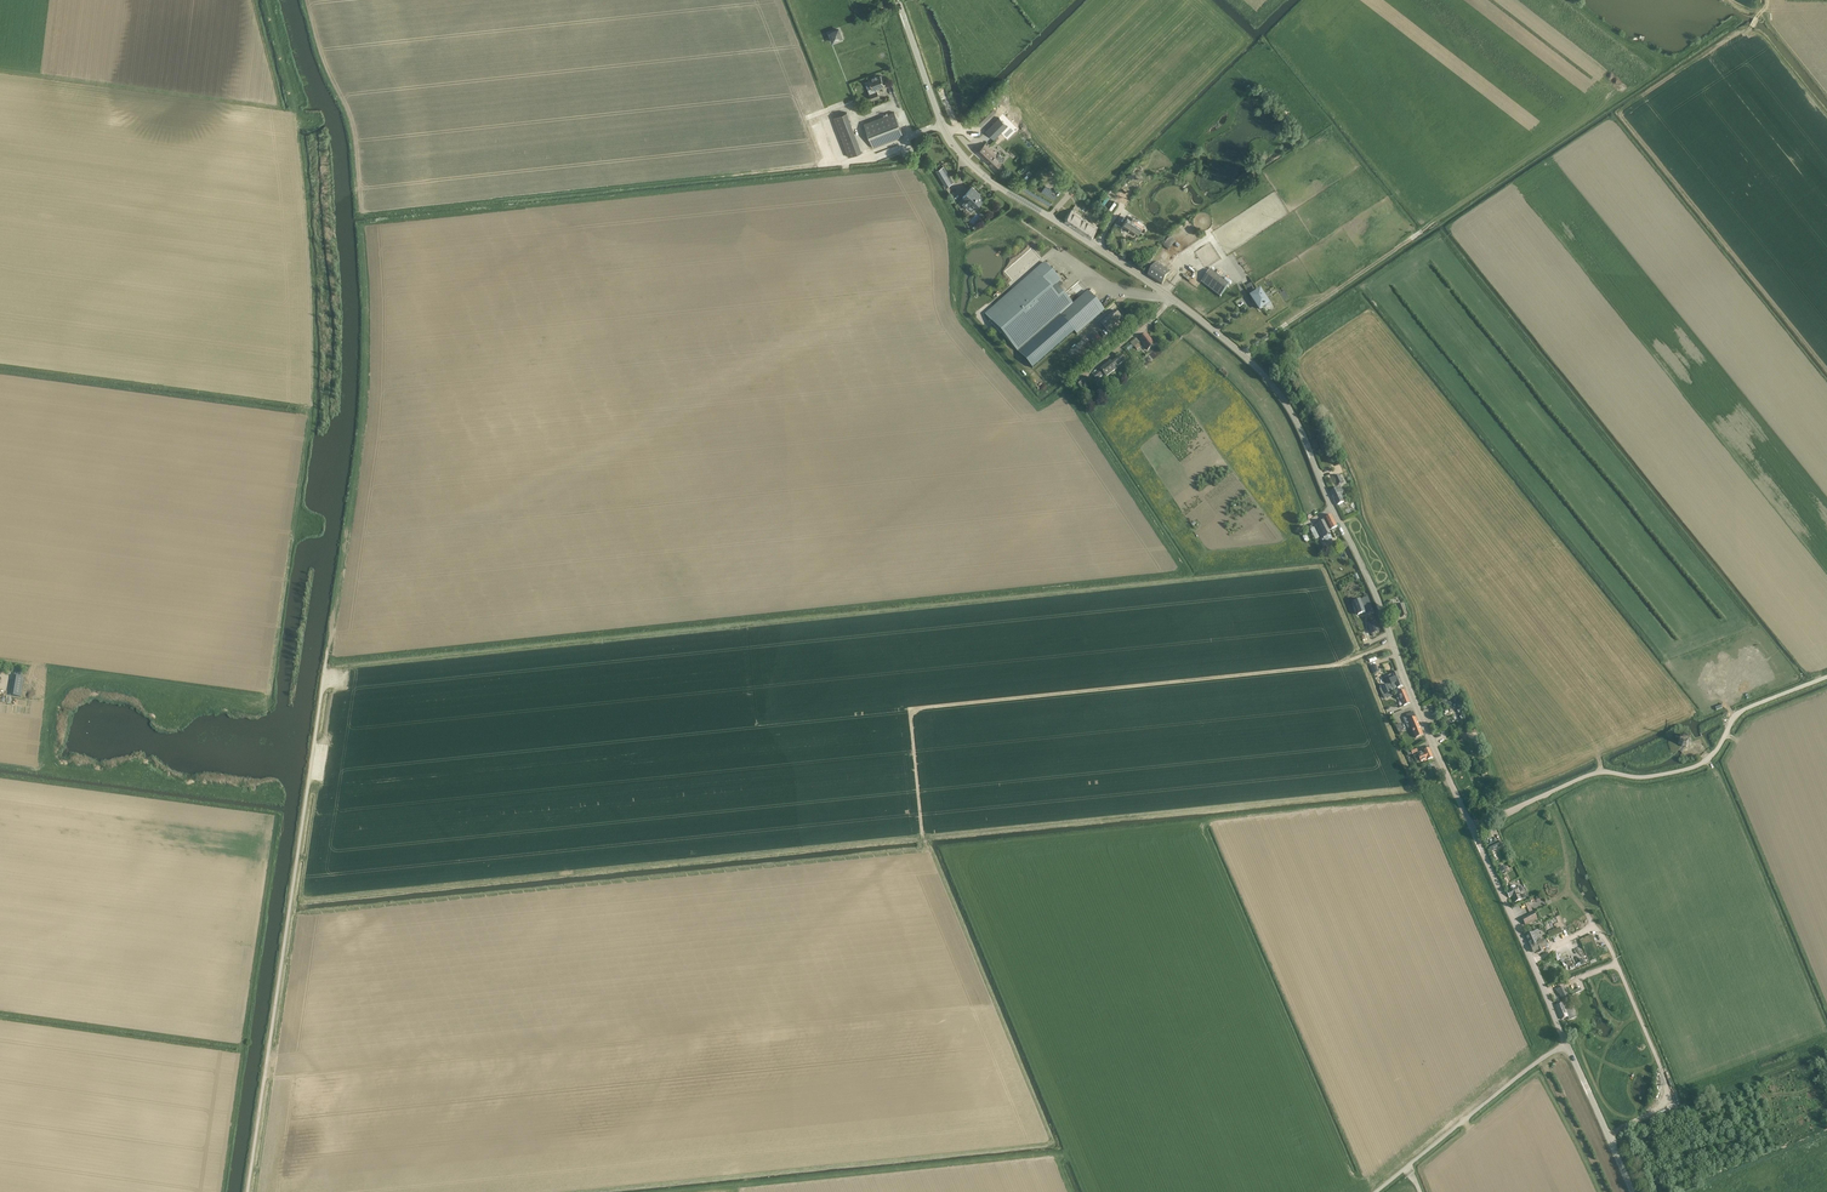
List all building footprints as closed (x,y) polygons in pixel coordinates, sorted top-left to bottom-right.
[(838,29),(830,33),(833,41),(841,38),(838,29)] [(876,76),(871,78),(868,79),(872,88),(868,89),(872,100),(879,97),(876,88),(884,85),(882,80),(881,76),(877,77),(876,76)] [(987,101),(976,112),(971,116),(981,126),(997,110),(987,101)] [(895,112),(889,115),(864,124),(873,148),(904,136),(895,112)] [(834,118),(849,157),(862,151),(848,113),(834,118)] [(986,130),(995,138),(1010,122),(1002,114),(986,130)] [(1009,126),(1004,132),(1008,135),(1013,130),(1012,129),(1015,126),(1012,124),(1010,127),(1009,126)] [(820,129),(820,131),(814,131),(814,138),(826,138),(825,129),(820,129)] [(985,143),(981,148),(977,152),(989,163),(996,169),(1001,163),(996,158),(998,155),(997,154),(996,154),(985,143)] [(877,153),(879,160),(900,154),(898,146),(877,153)] [(942,167),(936,171),(946,187),(952,184),(942,167)] [(1045,186),(1042,193),(1054,200),(1056,197),(1049,193),(1051,190),(1045,186)] [(972,187),(968,191),(963,197),(960,200),(971,210),(974,207),(975,208),(983,198),(976,192),(977,191),(972,187)] [(1100,203),(1104,205),(1109,198),(1105,195),(1100,203)] [(1098,209),(1095,214),(1105,221),(1108,216),(1098,209)] [(1071,211),(1068,216),(1064,221),(1091,238),(1098,227),(1078,214),(1077,215),(1071,211)] [(1135,235),(1136,236),(1139,231),(1141,228),(1127,218),(1122,226),(1132,233),(1132,234),(1134,235),(1135,235)] [(1164,244),(1168,248),(1175,241),(1170,237),(1164,244)] [(1040,257),(1031,247),(1004,271),(1013,281),(1040,257)] [(1233,272),(1219,261),(1213,269),(1227,280),(1233,272)] [(1061,281),(1044,262),(985,314),(1018,351),(1059,314),(1072,302),(1057,285),(1061,281)] [(1156,262),(1151,270),(1148,275),(1162,284),(1170,271),(1156,262)] [(1229,285),(1211,270),(1201,282),(1219,297),(1229,285)] [(1254,295),(1251,297),(1255,302),(1256,301),(1257,303),(1256,304),(1260,310),(1265,306),(1266,307),(1270,304),(1266,299),(1265,299),(1260,291),(1257,293),(1255,290),(1251,292),(1254,295)] [(1059,314),(1018,351),(1033,368),(1075,332),(1077,334),(1100,314),(1104,310),(1088,291),(1074,304),(1061,316),(1059,314)] [(1115,310),(1100,323),(1107,331),(1121,318),(1115,310)] [(1097,346),(1103,341),(1095,332),(1090,337),(1097,346)] [(1140,340),(1148,350),(1155,344),(1151,340),(1151,339),(1147,334),(1140,340)] [(1136,338),(1130,343),(1134,347),(1135,347),(1137,350),(1141,347),(1138,344),(1140,343),(1136,338)] [(1125,360),(1124,360),(1121,355),(1112,362),(1111,361),(1093,375),(1096,380),(1104,374),(1106,377),(1117,369),(1116,367),(1125,360)] [(1083,376),(1078,380),(1076,382),(1081,388),(1088,383),(1083,376)] [(1339,476),(1334,478),(1338,485),(1342,483),(1339,476)] [(1340,487),(1331,492),(1330,492),(1337,506),(1344,502),(1341,498),(1345,496),(1340,487)] [(1323,538),(1325,537),(1330,534),(1327,527),(1329,526),(1331,530),(1337,526),(1331,515),(1323,520),(1324,521),(1316,525),(1323,538)] [(1319,538),(1314,527),(1310,529),(1316,540),(1319,538)] [(1361,601),(1354,604),(1361,620),(1368,617),(1366,614),(1369,613),(1371,617),(1376,615),(1369,597),(1365,599),(1361,601)] [(1391,601),(1390,601),(1384,604),(1390,616),(1397,613),(1391,601)] [(1407,614),(1403,604),(1397,606),(1402,617),(1407,614)] [(1375,664),(1371,666),(1374,674),(1379,672),(1375,664)] [(1398,688),(1403,686),(1397,672),(1387,676),(1390,684),(1388,685),(1382,687),(1385,695),(1391,693),(1394,691),(1398,689),(1398,688)] [(11,692),(11,695),(21,697),(24,677),(14,676),(11,692)] [(1401,707),(1405,705),(1410,703),(1404,690),(1401,691),(1400,689),(1398,689),(1394,691),(1397,698),(1400,697),(1403,704),(1400,705),(1401,707)] [(1450,699),(1442,702),(1444,708),(1452,705),(1450,699)] [(1413,712),(1408,714),(1407,714),(1407,716),(1404,717),(1409,728),(1412,726),(1417,738),(1423,735),(1413,712)] [(1681,735),(1678,739),(1678,744),(1682,747),(1687,746),(1690,743),(1689,738),(1686,735),(1681,735)] [(1423,751),(1418,753),(1419,756),(1418,756),(1419,757),(1431,752),(1428,746),(1423,748),(1422,749),(1423,751)] [(1427,760),(1428,760),(1433,757),(1431,752),(1419,757),(1421,762),(1427,759),(1427,760)] [(1415,770),(1417,775),(1424,772),(1422,767),(1415,770)] [(1432,780),(1436,778),(1441,775),(1438,768),(1428,772),(1432,780)] [(1498,841),(1487,846),(1490,852),(1501,847),(1498,841)] [(1510,888),(1511,890),(1507,892),(1509,898),(1512,896),(1515,902),(1521,900),(1518,894),(1523,891),(1521,886),(1516,888),(1515,886),(1513,886),(1511,887),(1510,888)] [(1537,920),(1534,914),(1523,918),(1525,924),(1537,920)] [(1551,938),(1561,933),(1560,929),(1549,934),(1551,938)] [(1533,934),(1526,937),(1530,945),(1530,946),(1537,943),(1538,943),(1542,941),(1542,939),(1538,931),(1533,934)] [(1592,935),(1580,940),(1583,947),(1591,943),(1594,950),(1598,948),(1592,935)] [(1569,997),(1564,986),(1556,990),(1558,994),(1559,993),(1562,1000),(1569,997)] [(1564,1003),(1561,1004),(1556,1006),(1561,1020),(1569,1017),(1564,1003)]
